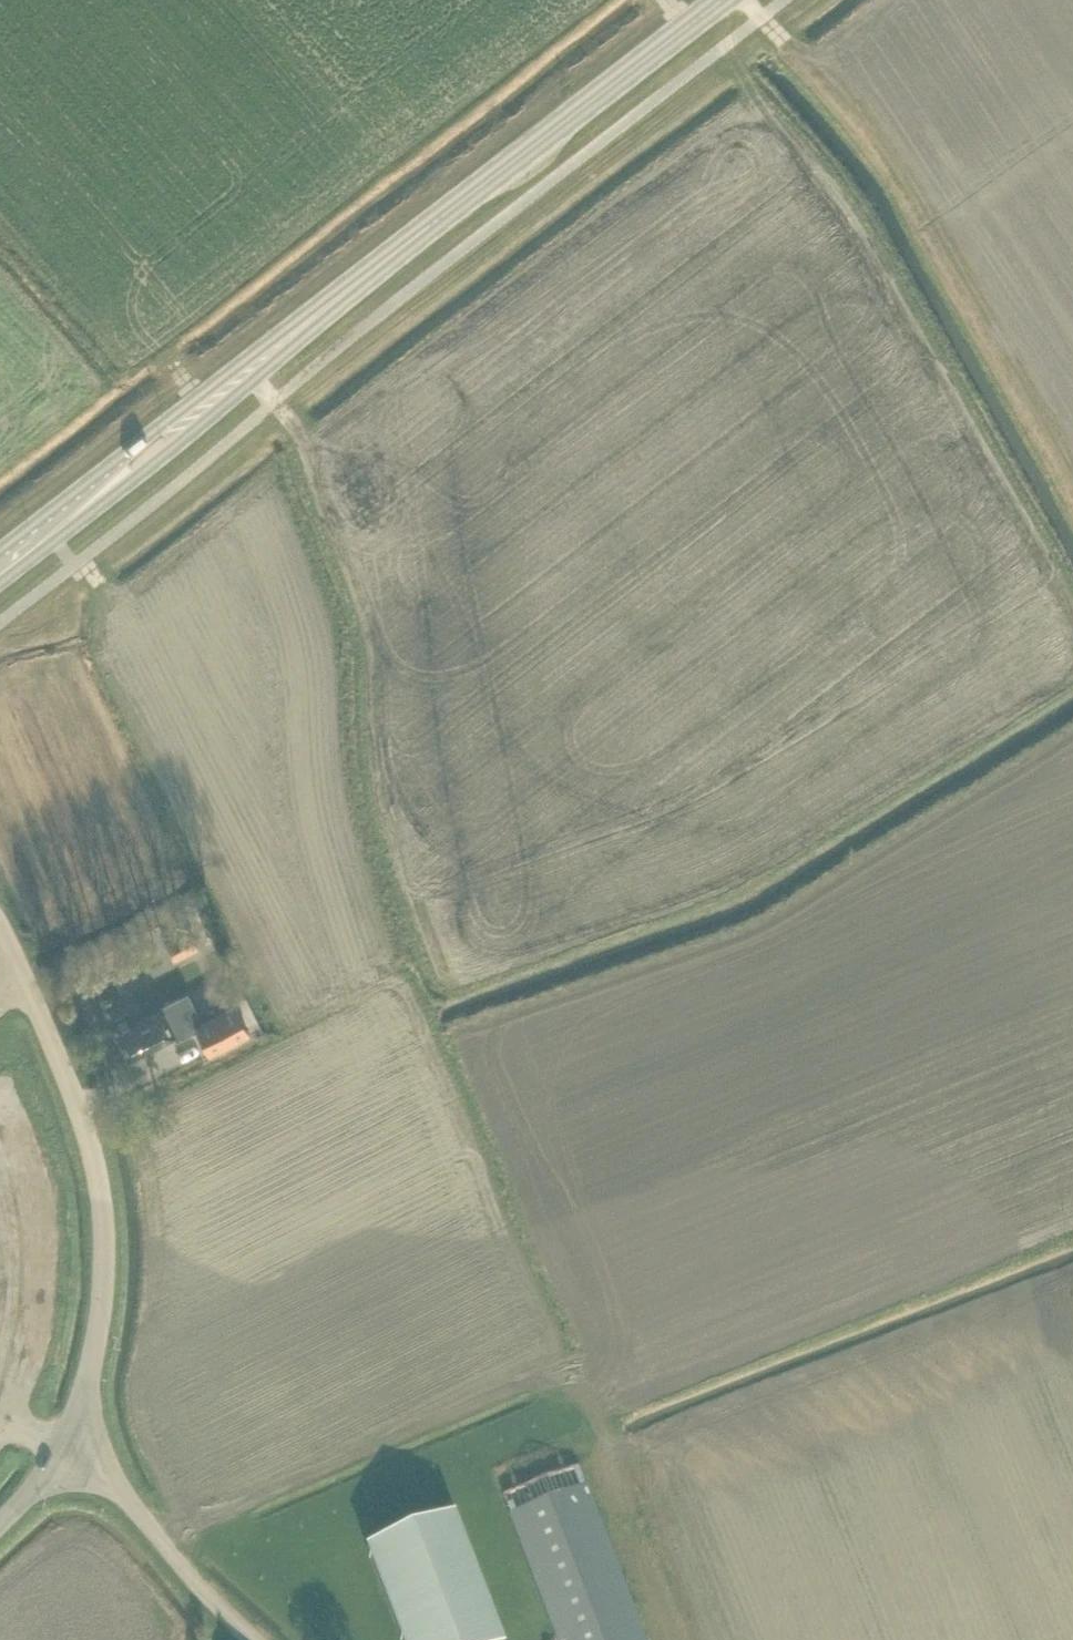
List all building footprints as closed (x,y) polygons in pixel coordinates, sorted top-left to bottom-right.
[(144,1018),(145,1020),(117,1033),(128,1056),(174,1033),(176,1037),(196,1027),(209,1051),(248,1031),(233,1003),(201,1020),(186,991),(157,1005),(159,1010),(144,1018)] [(577,1468),(502,1495),(556,1639),(642,1639),(577,1468)] [(453,1517),(366,1550),(400,1639),(499,1639),(453,1517)]
